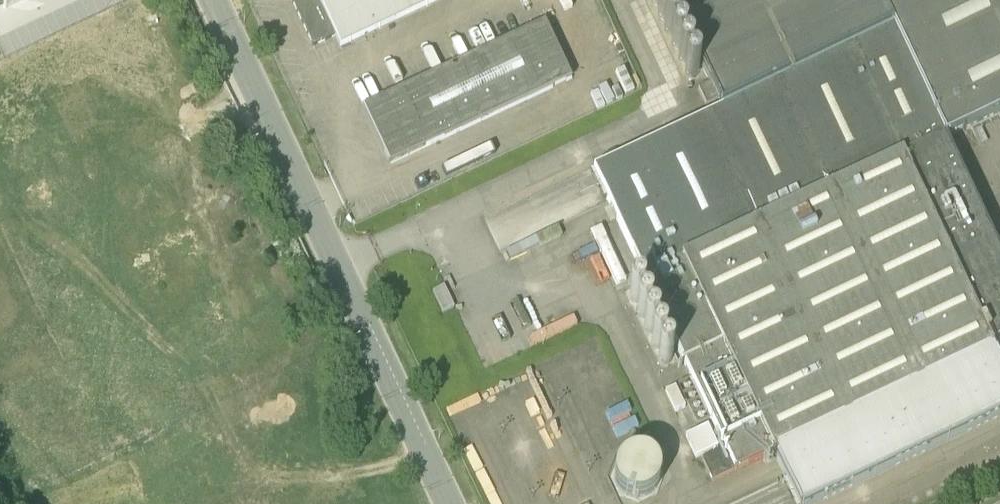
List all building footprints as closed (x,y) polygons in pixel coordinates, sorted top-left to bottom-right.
[(23,0),(0,0),(0,11),(23,0)] [(358,39),(440,0),(291,0),(313,47),(335,37),(340,47),(358,39)] [(710,84),(698,89),(706,107),(719,101),(723,110),(666,136),(661,125),(603,153),(608,164),(593,171),(691,379),(678,385),(697,425),(710,419),(724,449),(702,460),(712,482),(734,471),(735,472),(774,454),(785,479),(797,503),(816,503),(999,417),(999,367),(990,347),(999,342),(999,254),(946,139),(999,112),(999,0),(671,0),(710,84)] [(666,7),(664,7),(663,7),(662,7),(661,8),(660,9),(659,10),(658,11),(658,12),(658,13),(658,15),(658,16),(659,17),(660,18),(661,19),(662,19),(663,20),(664,20),(666,20),(667,19),(668,19),(669,18),(670,17),(671,16),(671,15),(671,13),(671,12),(670,11),(670,10),(669,9),(668,8),(667,7),(666,7)] [(389,164),(407,156),(572,79),(545,22),(363,108),(389,164)] [(672,41),(672,42),(672,43),(672,45),(673,46),(674,47),(675,48),(676,48),(677,49),(678,49),(680,49),(681,48),(682,48),(683,47),(684,46),(684,45),(685,43),(685,42),(685,41),(684,40),(684,38),(683,37),(682,37),(681,36),(680,36),(678,35),(677,36),(676,36),(675,37),(674,37),(673,39),(672,40),(672,41)] [(692,57),(692,56),(692,54),(691,53),(691,52),(690,51),(689,50),(688,49),(686,49),(685,49),(684,49),(682,49),(681,50),(680,51),(679,52),(678,53),(678,54),(678,56),(678,57),(678,58),(679,60),(680,61),(681,62),(682,62),(684,63),(685,63),(686,63),(687,62),(689,62),(690,61),(691,60),(691,58),(692,57)] [(615,471),(627,503),(658,503),(672,499),(655,456),(615,471)]
